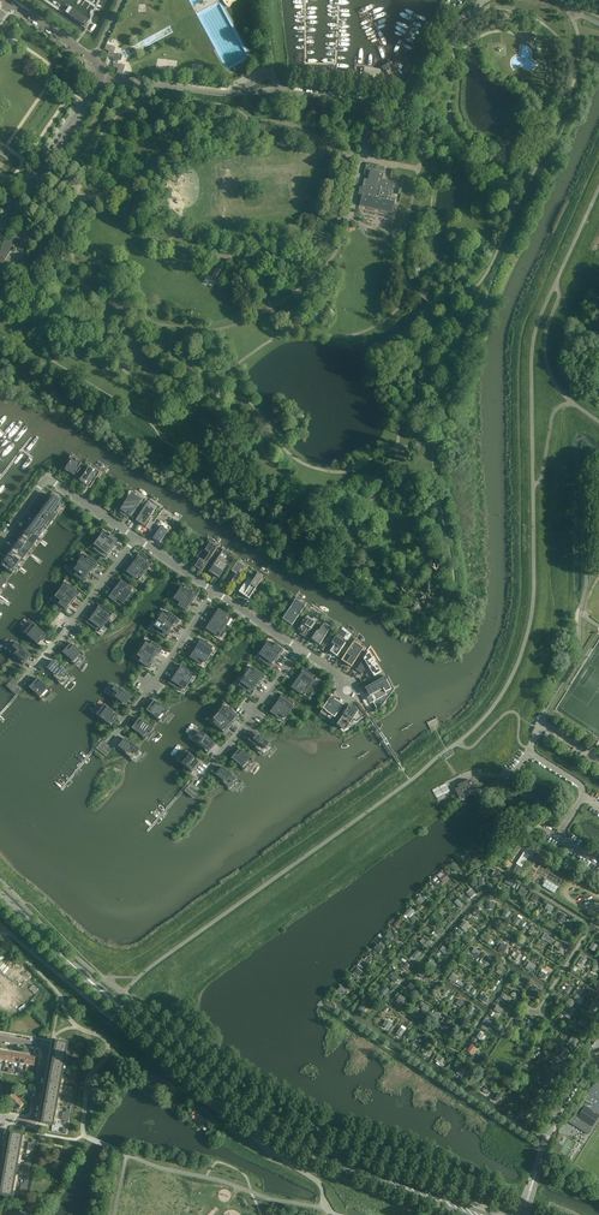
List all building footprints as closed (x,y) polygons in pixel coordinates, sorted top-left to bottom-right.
[(90,21),(68,6),(64,12),(63,13),(78,23),(85,28),(84,28),(85,29),(78,40),(79,41),(87,30),(91,33),(96,25),(90,21)] [(529,33),(526,38),(527,39),(533,43),(537,36),(532,33),(533,32),(532,32),(531,34),(529,33)] [(113,52),(114,49),(115,49),(114,48),(114,47),(106,45),(105,50),(109,51),(108,55),(107,55),(108,56),(108,57),(109,56),(111,57),(111,58),(112,57),(111,57),(112,56),(113,52),(114,53),(114,52),(113,52)] [(390,61),(383,66),(389,76),(392,79),(399,74),(390,61)] [(124,66),(124,65),(123,66),(120,65),(120,64),(119,65),(118,65),(115,64),(115,63),(114,63),(114,64),(115,64),(114,67),(113,66),(113,67),(114,67),(114,68),(118,69),(117,73),(122,75),(125,67),(124,66)] [(337,77),(337,83),(338,83),(338,78),(351,79),(352,73),(335,71),(335,77),(337,77)] [(371,171),(367,187),(365,186),(363,186),(363,188),(360,188),(359,195),(363,196),(361,206),(393,213),(395,203),(390,202),(395,182),(382,180),(384,174),(380,173),(371,171)] [(11,241),(15,245),(18,247),(19,247),(22,241),(14,235),(11,241)] [(0,249),(0,257),(5,261),(15,245),(11,241),(7,238),(0,249)] [(219,266),(214,273),(213,275),(218,278),(224,270),(219,266)] [(54,351),(58,345),(53,342),(52,344),(51,343),(49,345),(51,346),(50,348),(54,351)] [(72,459),(65,470),(66,471),(68,473),(76,477),(81,470),(79,468),(81,464),(79,462),(78,463),(78,462),(76,461),(72,459)] [(91,486),(98,476),(100,474),(90,467),(80,482),(90,489),(91,486)] [(38,515),(27,531),(32,534),(38,539),(45,529),(46,530),(47,531),(55,519),(58,515),(56,514),(63,504),(64,505),(58,499),(53,496),(41,511),(42,512),(39,516),(38,515)] [(129,515),(131,517),(133,515),(136,510),(136,508),(138,508),(140,504),(140,502),(140,501),(134,497),(129,497),(126,501),(126,503),(125,503),(120,510),(120,513),(123,515),(124,515),(123,519),(128,520),(129,515)] [(136,521),(144,526),(149,519),(154,510),(146,505),(141,513),(136,521)] [(166,535),(168,531),(164,529),(164,528),(162,526),(161,527),(160,526),(158,530),(155,528),(151,534),(154,536),(152,538),(153,539),(155,541),(156,540),(160,543),(163,539),(164,539),(166,535)] [(25,533),(22,538),(26,541),(32,545),(33,546),(39,539),(38,539),(32,534),(27,531),(28,532),(26,534),(25,533)] [(107,532),(105,535),(103,533),(98,539),(100,541),(112,550),(115,547),(113,546),(115,544),(116,545),(119,541),(112,536),(107,532)] [(18,545),(27,552),(28,553),(33,546),(22,538),(18,542),(19,543),(18,545)] [(112,550),(100,541),(98,539),(94,545),(96,547),(94,549),(99,553),(105,559),(108,555),(107,554),(109,552),(110,553),(112,550)] [(206,549),(205,551),(207,552),(209,554),(204,562),(202,560),(200,559),(199,560),(194,567),(196,568),(202,572),(210,560),(218,548),(212,544),(210,543),(209,545),(206,549)] [(16,548),(15,547),(11,552),(23,560),(28,553),(27,552),(18,545),(16,548)] [(18,567),(23,560),(11,552),(8,556),(9,557),(7,559),(16,566),(18,567)] [(134,564),(145,572),(152,563),(139,553),(136,557),(138,558),(134,564)] [(219,557),(221,554),(221,553),(209,572),(209,573),(210,571),(215,575),(215,576),(219,579),(229,563),(228,563),(222,559),(223,559),(222,558),(221,559),(219,557)] [(78,564),(89,573),(93,568),(95,569),(98,565),(85,555),(78,564)] [(18,567),(16,566),(7,559),(5,562),(4,561),(1,566),(6,569),(12,574),(18,567)] [(231,581),(235,584),(243,572),(244,573),(247,568),(238,561),(231,572),(236,575),(231,581)] [(89,573),(78,564),(71,573),(84,583),(87,580),(85,578),(89,573)] [(145,572),(134,564),(130,569),(128,568),(126,571),(139,581),(145,572)] [(248,579),(240,591),(239,592),(249,599),(257,587),(263,579),(257,575),(252,583),(248,579)] [(114,588),(126,598),(128,599),(132,593),(130,592),(132,589),(127,585),(120,580),(118,583),(119,584),(117,586),(116,585),(114,588)] [(68,584),(66,587),(64,585),(59,591),(61,593),(73,602),(76,599),(75,598),(76,596),(77,597),(80,593),(73,588),(68,584)] [(178,593),(180,595),(192,603),(194,599),(193,599),(195,596),(196,597),(198,594),(191,589),(186,586),(184,588),(182,587),(178,593)] [(119,606),(121,603),(123,605),(128,599),(126,598),(114,588),(111,592),(112,592),(111,595),(110,594),(107,597),(114,602),(119,606)] [(73,602),(61,593),(59,591),(55,597),(57,599),(55,601),(60,605),(67,611),(69,607),(68,606),(70,604),(71,605),(73,602)] [(192,603),(180,595),(178,593),(174,599),(176,601),(174,604),(179,607),(186,612),(189,608),(187,608),(189,605),(190,606),(192,603)] [(292,626),(304,608),(305,607),(296,600),(282,619),(292,626)] [(94,615),(106,624),(112,615),(99,605),(97,608),(98,610),(94,615)] [(213,620),(225,628),(231,618),(217,609),(215,613),(216,614),(213,620)] [(159,621),(170,629),(174,623),(176,624),(178,620),(165,611),(159,621)] [(106,624),(94,615),(90,620),(89,619),(86,623),(99,633),(106,624)] [(302,636),(306,638),(318,620),(313,617),(312,619),(307,615),(303,621),(302,622),(303,622),(297,630),(303,634),(302,636)] [(225,628),(213,620),(209,626),(207,624),(205,628),(218,637),(225,628)] [(170,629),(159,621),(152,630),(166,639),(168,635),(167,634),(170,629)] [(313,640),(320,645),(331,627),(324,622),(321,628),(320,627),(317,631),(317,632),(315,634),(316,635),(313,640)] [(40,630),(35,626),(27,635),(32,639),(32,640),(38,645),(42,641),(41,640),(45,635),(46,636),(46,635),(40,630)] [(330,652),(333,654),(337,656),(345,644),(342,642),(347,634),(341,630),(336,638),(335,637),(332,643),(335,645),(331,651),(330,652)] [(194,648),(207,656),(209,658),(213,651),(211,650),(213,647),(207,644),(208,644),(206,643),(200,639),(198,642),(199,643),(198,645),(197,645),(194,648)] [(142,650),(154,658),(158,652),(159,653),(162,650),(148,641),(142,650)] [(271,642),(269,644),(267,643),(263,649),(265,650),(277,659),(279,656),(278,655),(280,653),(281,654),(283,650),(277,645),(276,645),(271,642)] [(346,664),(351,667),(359,655),(360,654),(357,651),(356,650),(359,646),(356,644),(356,643),(354,642),(341,661),(342,661),(343,660),(347,662),(346,664)] [(31,656),(29,655),(24,650),(25,649),(22,646),(21,647),(17,643),(14,647),(15,648),(11,652),(10,653),(24,665),(29,659),(28,659),(30,656),(31,657),(31,656)] [(77,649),(71,643),(70,644),(71,645),(67,649),(66,649),(63,653),(69,658),(73,662),(82,653),(77,649)] [(201,665),(203,662),(205,664),(209,658),(207,656),(194,648),(192,651),(193,652),(192,654),(191,654),(188,657),(196,662),(201,665)] [(277,659),(265,650),(263,649),(259,655),(261,656),(259,659),(264,663),(271,668),(273,665),(272,664),(274,662),(275,662),(277,659)] [(154,658),(142,650),(136,659),(150,668),(152,665),(150,664),(154,658)] [(368,652),(356,670),(357,671),(357,670),(362,674),(361,675),(368,665),(370,668),(369,668),(374,676),(381,672),(379,669),(377,667),(375,664),(373,666),(370,662),(372,659),(368,653),(369,653),(368,652)] [(50,664),(45,669),(59,682),(60,681),(59,680),(63,676),(64,678),(67,674),(64,670),(65,669),(61,666),(60,667),(53,661),(52,661),(53,662),(51,665),(50,664)] [(174,674),(186,683),(189,684),(193,678),(190,677),(192,674),(187,670),(180,665),(178,669),(179,670),(177,672),(176,671),(174,674)] [(262,681),(265,677),(252,667),(245,677),(256,685),(260,679),(262,681)] [(299,679),(310,687),(317,678),(303,668),(301,672),(303,673),(299,679)] [(180,692),(182,689),(184,690),(189,684),(186,683),(174,674),(172,678),(173,679),(171,681),(170,680),(168,684),(175,688),(180,692)] [(252,695),(254,692),(253,690),(256,685),(245,677),(238,686),(252,695)] [(51,690),(46,686),(44,684),(38,678),(37,679),(38,680),(34,684),(33,684),(29,688),(36,693),(40,697),(48,689),(51,691),(51,690)] [(385,678),(365,688),(367,692),(370,697),(373,702),(387,695),(385,693),(391,690),(386,681),(385,678)] [(310,687),(299,679),(295,684),(293,683),(290,687),(304,696),(310,687)] [(110,696),(114,699),(125,707),(130,701),(129,700),(130,698),(131,699),(132,698),(124,692),(125,691),(121,688),(120,689),(116,686),(113,690),(115,691),(111,696),(111,695),(110,696)] [(294,707),(292,706),(294,703),(288,699),(289,699),(282,694),(279,698),(280,698),(279,701),(278,700),(275,703),(289,713),(294,707)] [(331,697),(320,713),(321,713),(320,713),(322,711),(324,713),(325,714),(331,718),(332,716),(334,717),(343,705),(331,697)] [(154,702),(151,707),(150,706),(146,711),(153,716),(158,719),(163,713),(165,715),(168,711),(161,705),(154,700),(154,701),(154,702)] [(281,720),(283,718),(285,719),(289,713),(275,703),(273,706),(274,707),(272,709),(271,708),(269,712),(276,717),(281,720)] [(363,718),(356,707),(355,707),(356,708),(354,710),(352,708),(353,708),(350,706),(337,725),(345,730),(363,718)] [(104,721),(111,726),(115,722),(114,721),(117,716),(118,717),(119,716),(112,711),(107,707),(100,717),(104,721)] [(227,707),(225,710),(223,708),(218,714),(220,715),(231,725),(234,722),(233,721),(234,719),(236,720),(238,717),(232,711),(227,707)] [(231,725),(220,715),(218,714),(213,719),(215,721),(213,723),(218,728),(224,733),(227,730),(226,729),(228,727),(229,728),(231,725)] [(148,731),(151,733),(154,729),(146,724),(146,723),(140,718),(139,719),(140,720),(136,725),(135,724),(132,729),(138,734),(143,737),(148,731)] [(215,746),(215,745),(208,739),(209,738),(205,735),(204,736),(200,732),(197,736),(198,737),(195,741),(194,741),(194,742),(208,754),(213,748),(212,747),(214,745),(215,746)] [(246,741),(256,749),(261,754),(262,753),(261,752),(265,748),(266,749),(269,745),(265,741),(266,740),(262,737),(261,738),(254,732),(253,733),(254,733),(252,736),(251,735),(246,741)] [(133,744),(132,745),(124,739),(123,739),(124,740),(123,743),(122,742),(117,748),(132,759),(133,758),(132,758),(135,753),(136,755),(139,751),(135,748),(136,746),(133,744)] [(238,764),(242,768),(251,758),(246,754),(240,749),(239,749),(240,750),(236,755),(235,754),(231,758),(238,764)] [(200,763),(194,758),(189,754),(181,763),(186,767),(192,773),(196,768),(195,768),(199,763),(200,764),(200,763)] [(222,768),(221,769),(220,771),(219,770),(214,776),(228,788),(229,787),(228,787),(232,782),(233,784),(236,780),(233,776),(233,775),(230,772),(229,773),(222,767),(221,768),(222,768)] [(476,789),(472,781),(468,783),(467,779),(466,779),(467,781),(458,785),(457,784),(459,788),(455,790),(459,798),(476,789)] [(481,842),(474,847),(477,851),(484,846),(481,842)] [(449,866),(454,872),(458,869),(453,863),(449,866)] [(497,880),(501,874),(496,871),(492,876),(497,880)] [(514,883),(507,878),(505,883),(511,887),(514,883)] [(546,879),(542,886),(554,894),(558,887),(546,879)] [(521,887),(518,892),(519,892),(518,893),(524,897),(525,896),(528,892),(521,887)] [(466,894),(471,899),(476,895),(471,889),(466,894)] [(416,900),(421,905),(425,900),(420,896),(416,900)] [(454,903),(460,909),(464,905),(458,899),(454,903)] [(554,908),(547,904),(545,908),(551,912),(554,908)] [(404,914),(409,918),(414,912),(409,908),(404,914)] [(507,910),(503,915),(507,918),(511,912),(507,910)] [(517,917),(514,922),(513,923),(518,926),(518,925),(521,920),(522,919),(523,917),(518,915),(517,917)] [(394,926),(398,929),(399,930),(402,926),(401,925),(403,924),(399,920),(394,926)] [(459,927),(463,931),(464,930),(465,931),(470,926),(468,925),(468,924),(464,921),(459,927)] [(583,926),(576,922),(573,928),(579,932),(583,926)] [(434,932),(438,936),(443,930),(439,926),(434,932)] [(532,927),(528,932),(533,934),(536,936),(539,932),(535,930),(536,928),(532,926),(532,927)] [(385,937),(388,940),(389,941),(394,935),(390,931),(385,937)] [(545,934),(541,939),(550,944),(553,939),(545,934)] [(426,948),(428,945),(431,942),(427,938),(425,940),(423,938),(419,942),(426,948)] [(563,952),(566,948),(566,947),(560,943),(556,941),(554,945),(558,948),(557,949),(563,952)] [(598,946),(592,943),(589,948),(594,952),(598,946)] [(373,949),(379,954),(381,955),(385,951),(383,950),(383,949),(378,944),(373,949)] [(502,945),(498,951),(503,953),(506,948),(502,945)] [(443,947),(440,950),(445,956),(449,952),(443,947)] [(474,948),(471,953),(478,957),(481,952),(474,948)] [(417,950),(412,956),(410,959),(413,962),(416,959),(421,954),(417,950)] [(522,956),(518,953),(517,954),(514,952),(512,955),(515,957),(513,959),(518,962),(522,956)] [(364,961),(368,965),(372,960),(368,956),(364,961)] [(486,956),(482,962),(487,965),(491,959),(486,956)] [(583,966),(587,960),(582,956),(578,962),(583,966)] [(437,965),(431,959),(427,963),(434,969),(437,965)] [(402,969),(406,972),(410,967),(406,964),(402,969)] [(505,968),(499,964),(496,968),(498,969),(496,973),(501,975),(502,972),(503,973),(505,968)] [(353,973),(357,976),(358,977),(362,972),(358,968),(353,973)] [(422,979),(425,975),(426,974),(421,970),(417,975),(418,975),(416,977),(420,980),(422,978),(422,979)] [(541,971),(538,976),(544,980),(546,975),(541,971)] [(455,984),(458,979),(459,977),(453,973),(451,975),(448,979),(455,984)] [(395,975),(391,980),(395,983),(400,979),(395,975)] [(519,977),(516,981),(524,986),(526,982),(519,977)] [(469,992),(473,986),(468,983),(464,989),(469,992)] [(411,984),(408,987),(413,992),(416,988),(411,984)] [(341,986),(337,991),(335,994),(339,997),(342,994),(344,995),(347,991),(345,989),(341,986)] [(567,986),(563,992),(568,995),(572,989),(567,986)] [(385,987),(381,993),(384,996),(389,990),(385,987)] [(535,987),(531,994),(537,998),(541,991),(535,987)] [(577,993),(574,998),(580,1002),(583,997),(577,993)] [(400,995),(396,999),(402,1004),(405,1000),(400,995)] [(481,995),(478,999),(485,1003),(488,999),(481,995)] [(459,999),(455,1004),(461,1008),(465,1002),(459,999)] [(598,1007),(598,1004),(596,1002),(596,1003),(592,1001),(588,1008),(596,1013),(598,1007)] [(362,1004),(357,1010),(363,1014),(367,1008),(362,1004)] [(429,1007),(424,1004),(421,1009),(422,1009),(421,1012),(425,1014),(429,1007)] [(496,1006),(493,1010),(500,1015),(503,1010),(496,1006)] [(569,1016),(573,1011),(569,1007),(565,1013),(569,1016)] [(585,1026),(588,1022),(589,1021),(582,1016),(579,1022),(585,1026)] [(488,1020),(486,1018),(483,1022),(486,1024),(492,1029),(495,1024),(488,1020)] [(448,1019),(444,1025),(448,1028),(452,1022),(448,1019)] [(392,1023),(387,1020),(386,1020),(382,1026),(383,1026),(381,1028),(386,1031),(387,1030),(392,1023)] [(459,1035),(463,1029),(457,1025),(454,1031),(459,1035)] [(400,1029),(396,1034),(401,1038),(405,1030),(401,1028),(400,1029)] [(479,1032),(476,1038),(480,1041),(484,1035),(479,1032)] [(574,1048),(576,1044),(579,1041),(572,1037),(568,1043),(574,1048)] [(414,1038),(410,1044),(414,1047),(418,1041),(414,1038)] [(53,1062),(64,1064),(67,1043),(57,1041),(53,1062)] [(471,1045),(467,1052),(471,1055),(476,1048),(471,1045)] [(431,1051),(426,1048),(424,1047),(421,1051),(423,1052),(423,1053),(428,1056),(431,1051)] [(78,1064),(81,1049),(77,1048),(77,1052),(74,1051),(72,1059),(75,1059),(75,1063),(78,1064)] [(565,1051),(561,1058),(566,1061),(570,1054),(565,1051)] [(7,1053),(6,1060),(13,1062),(14,1054),(7,1053)] [(21,1055),(14,1054),(13,1062),(20,1063),(21,1055)] [(28,1056),(21,1055),(20,1063),(27,1064),(28,1056)] [(35,1058),(28,1056),(27,1064),(34,1065),(35,1058)] [(440,1057),(437,1062),(436,1064),(440,1066),(441,1064),(441,1065),(444,1060),(440,1057)] [(60,1084),(64,1064),(53,1062),(50,1082),(60,1084)] [(557,1065),(553,1071),(552,1073),(556,1076),(562,1068),(557,1065)] [(74,1084),(77,1069),(74,1068),(73,1072),(70,1072),(69,1079),(72,1080),(71,1083),(74,1084)] [(456,1074),(464,1079),(467,1075),(459,1069),(456,1074)] [(550,1077),(545,1083),(550,1086),(554,1079),(550,1077)] [(478,1082),(472,1078),(471,1078),(467,1084),(474,1089),(475,1087),(478,1082)] [(585,1098),(569,1122),(588,1135),(598,1117),(598,1110),(598,1108),(598,1083),(596,1081),(594,1085),(593,1084),(585,1098)] [(57,1105),(60,1084),(50,1082),(46,1103),(57,1105)] [(71,1104),(74,1089),(70,1089),(70,1093),(67,1092),(65,1099),(68,1100),(68,1104),(71,1104)] [(498,1093),(494,1100),(499,1103),(503,1096),(498,1093)] [(539,1103),(544,1096),(540,1093),(535,1100),(539,1103)] [(13,1104),(19,1099),(14,1094),(8,1099),(13,1104)] [(19,1099),(13,1104),(18,1110),(24,1104),(19,1099)] [(57,1105),(46,1103),(42,1123),(53,1125),(57,1105)] [(195,1105),(191,1109),(187,1114),(201,1127),(209,1119),(195,1105)] [(521,1108),(517,1114),(522,1118),(525,1119),(528,1113),(526,1112),(521,1108)] [(65,1120),(64,1124),(67,1125),(70,1110),(67,1109),(66,1113),(63,1112),(62,1120),(65,1120)] [(215,1129),(210,1137),(216,1140),(221,1133),(215,1129)] [(8,1153),(19,1155),(23,1134),(12,1132),(8,1153)] [(33,1155),(36,1140),(33,1139),(32,1143),(29,1142),(27,1150),(31,1150),(30,1154),(33,1155)] [(8,1153),(5,1173),(15,1175),(19,1155),(8,1153)] [(29,1175),(32,1160),(29,1160),(28,1164),(25,1163),(24,1170),(27,1171),(26,1175),(29,1175)] [(15,1175),(5,1173),(1,1194),(12,1196),(15,1175)] [(26,1196),(28,1180),(25,1180),(25,1184),(22,1183),(20,1190),(23,1191),(23,1195),(26,1196)]
